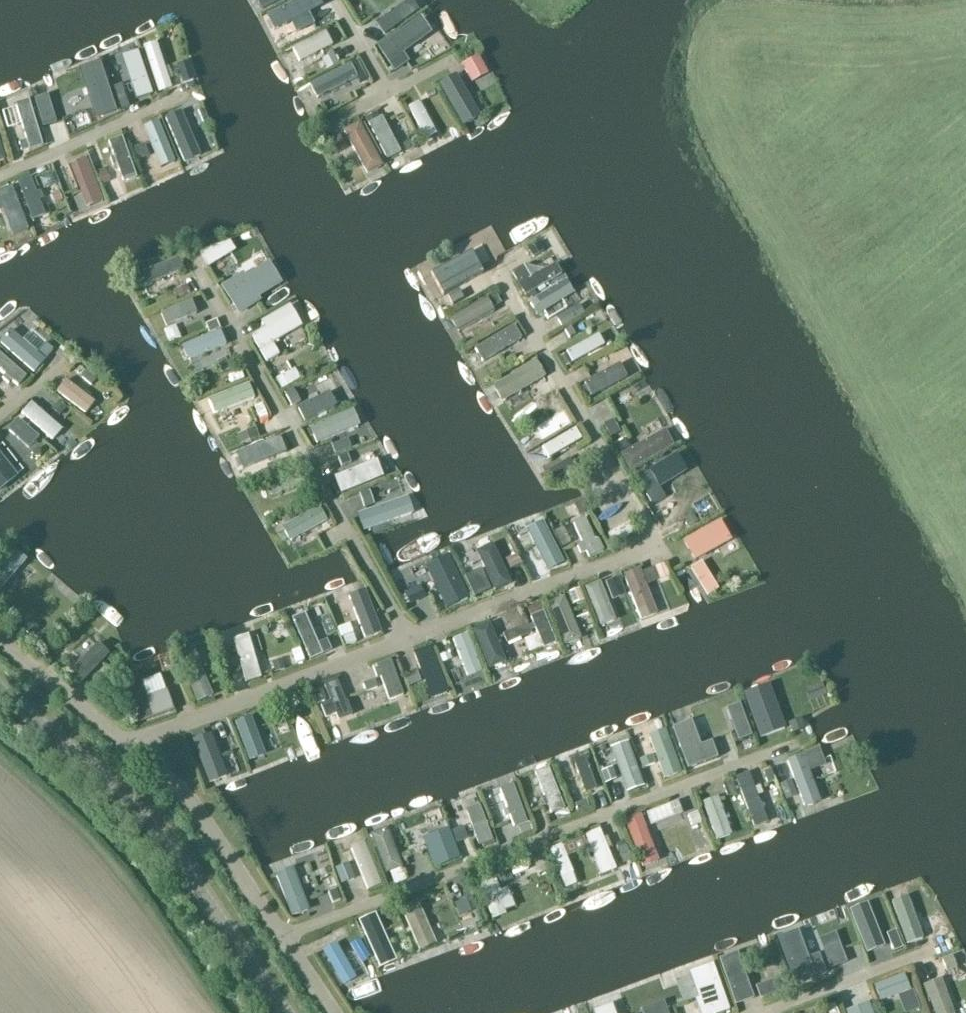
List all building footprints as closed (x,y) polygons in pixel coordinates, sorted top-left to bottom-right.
[(260,11),(281,0),(254,0),(260,11)] [(273,16),(281,28),(322,4),(320,0),(299,0),(273,16)] [(383,38),(419,14),(410,2),(394,13),(391,10),(384,15),(386,19),(375,26),(383,38)] [(431,33),(419,17),(377,49),(394,72),(409,61),(403,54),(431,33)] [(317,30),(311,19),(301,24),(307,36),(317,30)] [(332,45),(325,32),(292,50),(299,63),(332,45)] [(157,45),(144,49),(159,95),(172,91),(157,45)] [(139,53),(122,59),(137,102),(154,96),(139,53)] [(334,59),(332,56),(321,62),(326,73),(338,66),(340,65),(336,58),(334,59)] [(471,85),(487,76),(478,58),(461,67),(471,85)] [(96,118),(116,111),(99,61),(79,67),(96,118)] [(358,78),(350,63),(308,84),(316,100),(358,78)] [(482,117),(456,74),(438,84),(463,128),(482,117)] [(74,89),(63,95),(71,110),(82,104),(74,89)] [(428,102),(435,98),(432,92),(424,96),(428,102)] [(48,95),(35,99),(43,123),(55,120),(48,95)] [(30,101),(16,105),(17,108),(3,112),(8,129),(22,125),(27,141),(19,144),(22,154),(30,151),(43,147),(30,101)] [(436,134),(419,102),(408,107),(425,140),(436,134)] [(377,111),(365,118),(368,124),(367,125),(387,161),(401,153),(381,117),(380,118),(377,111)] [(181,112),(164,119),(184,165),(201,158),(181,112)] [(158,121),(143,127),(160,169),(175,163),(158,121)] [(382,167),(359,121),(342,130),(366,175),(382,167)] [(122,137),(109,141),(124,184),(137,179),(122,137)] [(333,157),(346,151),(340,138),(327,144),(333,157)] [(145,146),(131,151),(136,163),(150,158),(145,146)] [(85,157),(69,164),(86,206),(102,199),(85,157)] [(53,182),(66,178),(61,164),(48,168),(53,182)] [(30,178),(17,183),(32,222),(45,218),(39,202),(43,201),(40,194),(36,195),(30,178)] [(0,190),(17,233),(29,229),(12,185),(0,190)] [(234,252),(229,242),(198,253),(207,269),(234,252)] [(485,261),(478,248),(440,269),(447,282),(485,261)] [(179,273),(174,259),(134,277),(140,290),(179,273)] [(281,285),(268,263),(244,278),(242,274),(220,288),(237,316),(259,303),(257,300),(281,285)] [(561,277),(555,265),(543,272),(523,267),(511,274),(524,298),(561,277)] [(441,280),(435,269),(423,275),(429,286),(441,280)] [(573,295),(565,282),(528,304),(536,318),(573,295)] [(501,304),(495,292),(486,297),(492,309),(501,304)] [(494,313),(486,299),(448,321),(456,335),(494,313)] [(196,316),(190,302),(158,316),(164,329),(196,316)] [(584,315),(578,305),(555,320),(561,329),(584,315)] [(301,329),(289,308),(260,325),(264,332),(250,339),(266,366),(278,358),(272,347),(301,329)] [(219,330),(215,321),(204,326),(208,335),(219,330)] [(522,340),(513,326),(473,351),(481,365),(522,340)] [(575,335),(570,327),(564,330),(568,339),(575,335)] [(11,331),(0,343),(0,344),(34,373),(54,349),(32,331),(23,341),(11,331)] [(225,347),(219,332),(180,349),(186,363),(225,347)] [(604,346),(598,335),(566,353),(567,354),(560,357),(566,368),(604,346)] [(0,355),(0,372),(4,376),(1,379),(9,385),(11,382),(18,387),(27,377),(0,355)] [(517,363),(513,356),(505,361),(509,368),(517,363)] [(234,370),(228,358),(215,363),(221,376),(234,370)] [(544,378),(534,361),(490,388),(500,404),(544,378)] [(626,377),(619,363),(582,383),(590,397),(626,377)] [(298,380),(293,370),(273,381),(279,391),(298,380)] [(95,404),(66,381),(56,393),(86,416),(95,404)] [(254,400),(248,385),(208,401),(214,416),(254,400)] [(291,409),(300,404),(292,390),(283,395),(291,409)] [(335,409),(328,394),(296,410),(303,424),(335,409)] [(64,431),(32,403),(22,415),(54,442),(64,431)] [(572,421),(567,413),(557,419),(561,427),(572,421)] [(358,430),(352,414),(308,431),(315,448),(358,430)] [(663,430),(657,418),(641,427),(647,439),(663,430)] [(620,433),(612,419),(602,424),(609,439),(620,433)] [(40,439),(18,420),(8,431),(30,450),(40,439)] [(560,428),(555,420),(537,431),(542,438),(560,428)] [(581,440),(575,429),(541,450),(548,460),(581,440)] [(257,439),(253,430),(236,437),(240,447),(257,439)] [(673,449),(664,432),(619,456),(628,473),(673,449)] [(631,447),(625,438),(614,444),(619,453),(631,447)] [(280,439),(242,454),(247,468),(268,460),(270,465),(288,458),(280,439)] [(350,450),(346,440),(330,447),(334,456),(350,450)] [(18,479),(15,475),(22,470),(2,444),(0,445),(0,493),(18,479)] [(574,468),(568,459),(547,472),(553,481),(574,468)] [(636,485),(644,497),(684,473),(676,460),(636,485)] [(382,479),(376,463),(333,480),(339,496),(382,479)] [(299,474),(264,487),(269,498),(303,485),(299,474)] [(373,505),(369,491),(359,494),(363,508),(373,505)] [(665,504),(658,492),(648,498),(655,510),(665,504)] [(413,516),(407,498),(356,515),(362,533),(413,516)] [(588,510),(582,499),(572,505),(577,515),(588,510)] [(669,513),(664,505),(657,510),(662,518),(669,513)] [(288,544),(327,523),(318,508),(294,522),(291,516),(281,521),(285,528),(280,530),(288,544)] [(594,541),(584,520),(572,526),(581,544),(575,547),(580,556),(585,554),(588,559),(603,552),(597,540),(594,541)] [(682,541),(693,563),(731,543),(719,521),(682,541)] [(637,532),(631,522),(608,535),(614,545),(637,532)] [(563,564),(542,523),(525,532),(546,573),(563,564)] [(570,544),(563,528),(554,532),(561,548),(570,544)] [(510,585),(491,545),(475,553),(494,593),(510,585)] [(26,563),(13,551),(0,566),(0,593),(26,563)] [(521,565),(516,555),(504,561),(509,571),(521,565)] [(469,599),(447,556),(424,568),(445,610),(469,599)] [(718,591),(701,563),(690,569),(707,598),(718,591)] [(639,570),(622,577),(639,622),(657,615),(646,587),(669,579),(662,566),(640,575),(639,570)] [(490,592),(480,571),(463,579),(473,600),(490,592)] [(625,595),(618,577),(604,582),(611,601),(625,595)] [(615,623),(599,584),(584,590),(600,629),(615,623)] [(424,599),(419,588),(403,595),(409,607),(424,599)] [(364,589),(347,596),(364,639),(381,632),(364,589)] [(578,589),(568,593),(573,605),(583,601),(578,589)] [(580,641),(563,597),(546,604),(563,648),(580,641)] [(526,609),(530,617),(543,611),(539,603),(526,609)] [(556,646),(542,613),(529,619),(542,651),(556,646)] [(303,615),(290,621),(308,663),(330,653),(325,641),(317,645),(303,615)] [(335,633),(328,616),(321,619),(320,626),(325,638),(335,633)] [(31,636),(40,626),(32,620),(24,630),(31,636)] [(355,643),(348,625),(337,629),(340,639),(341,638),(344,647),(355,643)] [(531,635),(526,625),(502,636),(506,646),(531,635)] [(505,665),(488,626),(472,633),(488,672),(505,665)] [(51,635),(43,629),(35,639),(43,645),(51,635)] [(247,634),(231,638),(244,681),(260,676),(247,634)] [(467,636),(452,641),(466,680),(481,674),(467,636)] [(78,686),(107,657),(96,645),(94,647),(85,637),(71,652),(81,661),(67,675),(78,686)] [(429,648),(412,655),(430,701),(447,694),(429,648)] [(121,658),(114,651),(104,661),(110,668),(121,658)] [(211,696),(193,651),(177,658),(196,702),(211,696)] [(451,661),(448,653),(438,657),(441,665),(451,661)] [(238,668),(236,658),(226,661),(228,670),(238,668)] [(284,669),(281,658),(270,661),(273,672),(284,669)] [(403,698),(390,662),(372,668),(377,682),(381,680),(389,703),(403,698)] [(130,679),(126,668),(116,671),(119,682),(130,679)] [(230,687),(224,674),(218,677),(224,690),(230,687)] [(420,684),(416,674),(404,679),(408,689),(420,684)] [(139,678),(123,683),(138,725),(173,713),(166,692),(164,692),(159,677),(141,683),(139,678)] [(344,703),(336,681),(323,686),(329,703),(319,707),(325,721),(335,717),(337,723),(352,717),(346,703),(344,703)] [(377,689),(374,681),(363,685),(366,693),(377,689)] [(786,728),(769,683),(743,693),(759,738),(786,728)] [(827,695),(823,683),(805,689),(809,701),(827,695)] [(326,702),(321,692),(312,696),(316,706),(326,702)] [(265,755),(250,716),(233,722),(248,761),(265,755)] [(805,726),(802,717),(788,722),(791,731),(805,726)] [(751,736),(744,718),(731,724),(737,741),(751,736)] [(716,757),(710,740),(699,744),(690,719),(671,726),(687,768),(716,757)] [(682,771),(666,727),(648,733),(665,778),(682,771)] [(227,778),(210,735),(191,742),(208,785),(227,778)] [(626,791),(644,785),(628,740),(610,746),(626,791)] [(817,748),(785,761),(805,809),(821,802),(809,772),(824,766),(817,748)] [(596,788),(585,754),(573,758),(584,792),(596,788)] [(655,764),(652,755),(640,760),(643,768),(655,764)] [(617,778),(612,766),(600,770),(605,783),(617,778)] [(564,807),(549,769),(535,774),(551,813),(564,807)] [(770,769),(762,772),(767,783),(774,780),(770,769)] [(754,786),(748,772),(735,777),(754,828),(767,823),(757,797),(763,794),(759,784),(754,786)] [(732,780),(722,784),(727,796),(736,792),(732,780)] [(797,796),(790,780),(779,784),(785,800),(797,796)] [(527,821),(513,783),(500,788),(507,810),(503,812),(505,818),(509,817),(513,827),(527,821)] [(732,833),(718,795),(703,801),(717,839),(732,833)] [(589,804),(586,796),(575,801),(578,809),(589,804)] [(678,797),(646,809),(651,822),(656,820),(660,829),(683,820),(679,812),(683,810),(678,797)] [(494,839),(479,798),(464,803),(478,842),(481,841),(483,844),(493,841),(492,839),(494,839)] [(570,813),(567,806),(555,812),(557,818),(570,813)] [(660,859),(641,812),(625,819),(643,866),(660,859)] [(701,822),(697,812),(687,815),(691,825),(701,822)] [(533,829),(529,821),(518,825),(521,834),(533,829)] [(403,867),(387,826),(369,833),(385,875),(390,873),(395,885),(407,880),(402,867),(403,867)] [(468,839),(464,826),(452,831),(457,843),(468,839)] [(459,858),(447,827),(422,837),(433,867),(459,858)] [(616,869),(599,829),(584,835),(601,875),(616,869)] [(589,848),(584,835),(576,839),(581,852),(589,848)] [(381,885),(364,842),(350,848),(367,891),(381,885)] [(574,872),(562,844),(549,849),(565,889),(578,884),(573,873),(574,872)] [(632,860),(626,845),(616,849),(623,864),(632,860)] [(356,878),(350,862),(336,867),(342,883),(356,878)] [(547,870),(544,864),(537,867),(540,873),(547,870)] [(276,874),(292,918),(310,911),(294,867),(276,874)] [(495,873),(500,886),(513,880),(508,868),(495,873)] [(490,874),(478,879),(492,920),(506,915),(505,911),(515,907),(508,887),(500,890),(496,879),(492,880),(490,874)] [(341,900),(337,889),(328,892),(333,904),(341,900)] [(920,931),(904,889),(887,895),(903,938),(920,931)] [(477,912),(471,898),(454,904),(460,919),(477,912)] [(437,945),(418,902),(401,909),(419,952),(437,945)] [(849,910),(866,954),(884,946),(867,903),(849,910)] [(397,961),(376,913),(358,921),(380,968),(397,961)] [(342,932),(360,924),(356,916),(339,923),(342,932)] [(947,933),(944,924),(929,930),(932,939),(947,933)] [(825,971),(818,952),(807,956),(797,928),(776,936),(793,983),(825,971)] [(902,947),(895,930),(885,933),(892,951),(902,947)] [(847,962),(836,932),(819,939),(830,969),(847,962)] [(918,943),(915,935),(905,939),(908,947),(918,943)] [(369,957),(360,941),(351,945),(360,962),(369,957)] [(356,979),(336,944),(322,952),(343,986),(356,979)] [(754,999),(737,952),(718,959),(735,1005),(754,999)] [(956,968),(952,956),(942,960),(946,971),(956,968)] [(709,961),(696,966),(714,1012),(727,1008),(709,961)] [(788,987),(784,974),(755,984),(759,998),(788,987)] [(871,987),(877,1003),(909,991),(903,975),(871,987)] [(941,977),(923,984),(933,1012),(954,1012),(941,977)] [(912,991),(897,997),(903,1012),(909,1012),(919,1009),(912,991)] [(834,999),(829,1001),(829,1002),(825,1007),(827,1012),(839,1012),(834,999)] [(664,1003),(641,1010),(642,1012),(667,1012),(664,1003)] [(869,1004),(846,1012),(872,1012),(869,1004)]
